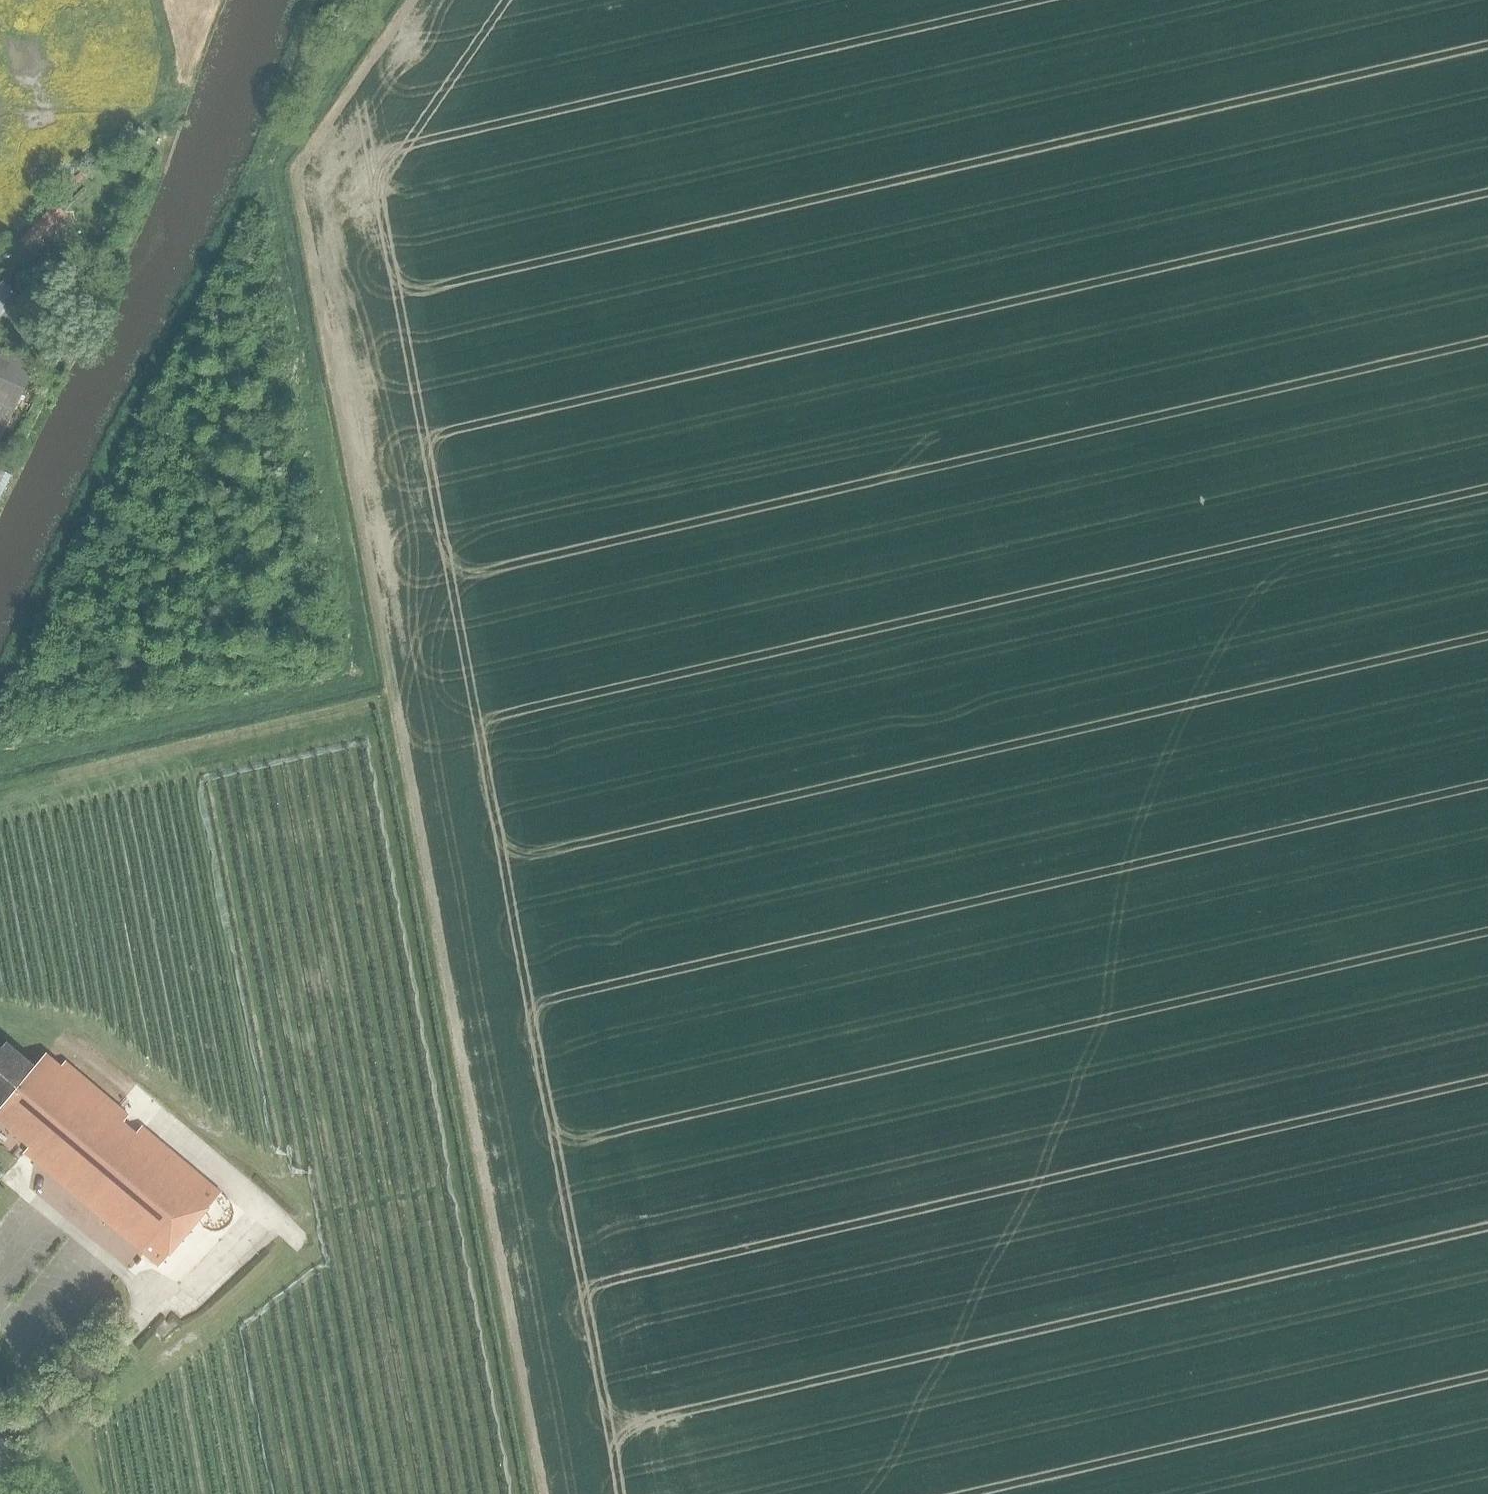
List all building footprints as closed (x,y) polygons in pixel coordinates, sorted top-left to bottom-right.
[(19,297),(4,281),(0,286),(0,316),(19,297)] [(35,365),(0,349),(0,440),(35,365)] [(0,470),(0,498),(11,475),(0,470)] [(0,1050),(0,1122),(29,1147),(24,1152),(160,1266),(221,1192),(143,1126),(135,1136),(123,1126),(131,1116),(117,1105),(66,1061),(62,1066),(46,1053),(35,1066),(6,1042),(0,1050)]
